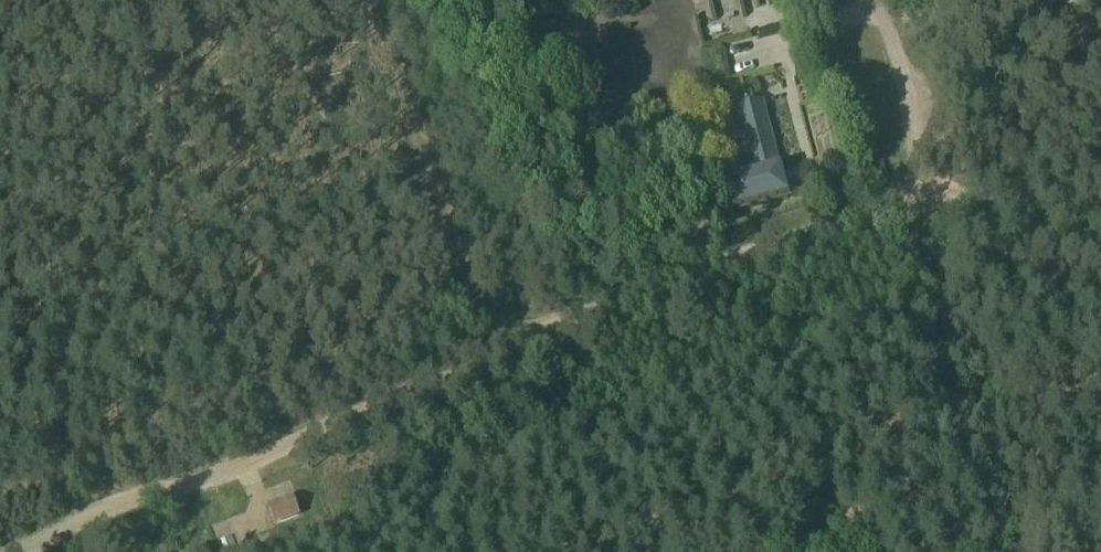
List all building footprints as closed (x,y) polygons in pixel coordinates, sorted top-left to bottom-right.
[(768,112),(736,120),(753,188),(728,194),(735,225),(793,211),(768,112)] [(298,498),(271,508),(278,528),(305,518),(298,498)]
